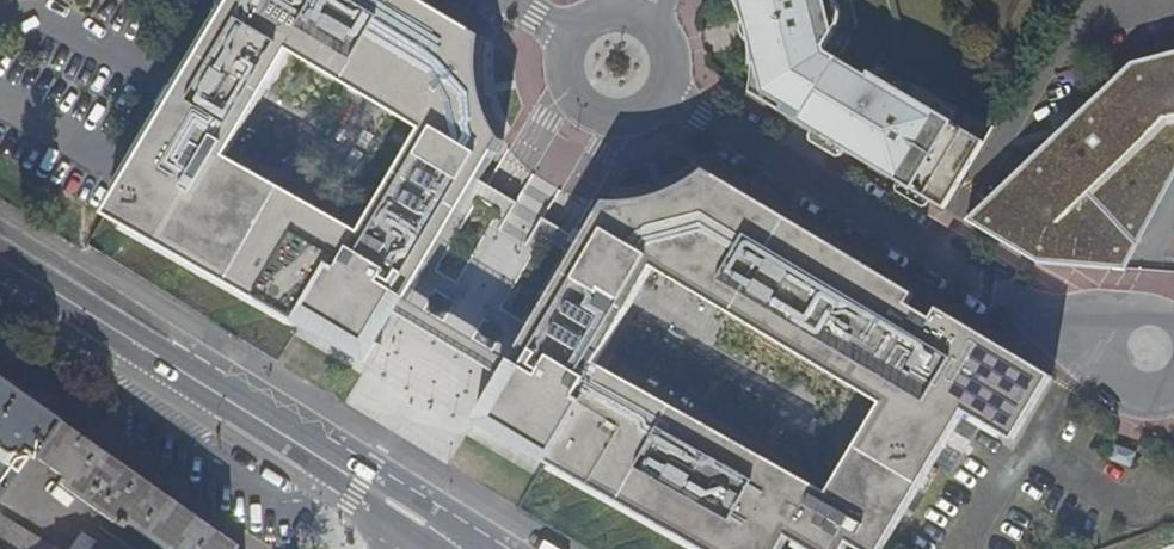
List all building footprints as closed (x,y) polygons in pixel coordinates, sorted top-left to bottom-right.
[(385,313),(396,293),(407,299),(479,179),(502,140),(498,132),(493,124),(485,104),(483,95),(480,79),(479,66),(480,52),(482,36),(423,0),(232,0),(219,22),(105,212),(302,325),(303,322),(300,321),(307,309),(345,331),(344,334),(369,363),(381,343),(370,336),(375,328),(378,329),(381,330),(385,328),(387,326),(389,324),(389,321),(389,318),(387,315),(385,313)] [(743,10),(747,21),(751,32),(753,43),(754,56),(755,66),(752,92),(801,121),(804,118),(819,127),(833,135),(831,139),(863,158),(866,153),(887,166),(885,170),(945,207),(984,142),(870,74),(868,78),(827,54),(825,48),(834,33),(825,0),(739,0),(743,10)] [(1124,269),(1140,238),(1129,230),(1080,193),(1158,122),(1168,161),(1173,160),(1173,51),(1132,62),(965,219),(1035,261),(1124,269)] [(1158,122),(1080,193),(1129,230),(1168,161),(1158,122)] [(791,538),(811,548),(849,548),(852,543),(864,548),(885,548),(967,412),(1006,347),(958,318),(941,308),(935,318),(911,304),(917,294),(891,278),(888,284),(860,267),(863,262),(708,169),(705,172),(697,178),(687,184),(674,191),(666,194),(653,198),(642,200),(627,202),(615,202),(608,201),(589,233),(578,228),(571,240),(581,246),(512,361),(523,368),(511,387),(508,386),(505,386),(502,388),(499,390),(498,392),(498,395),(498,399),(500,401),(502,403),(497,411),(487,405),(476,421),(512,433),(513,430),(552,453),(548,459),(546,457),(544,460),(704,548),(785,548),(791,538)] [(891,278),(863,262),(860,267),(888,284),(891,278)] [(935,318),(941,308),(917,294),(911,304),(935,318)] [(967,412),(1014,440),(1052,376),(1006,347),(967,412)] [(29,454),(54,419),(51,417),(22,397),(0,381),(0,495),(29,454)] [(31,383),(22,397),(51,417),(60,403),(31,383)] [(29,454),(60,477),(57,483),(116,525),(120,519),(163,548),(227,548),(230,545),(54,419),(29,454)] [(1115,444),(1110,457),(1130,465),(1135,451),(1115,444)] [(0,517),(0,548),(51,548),(0,517)] [(94,541),(80,531),(67,548),(88,548),(94,541)]
